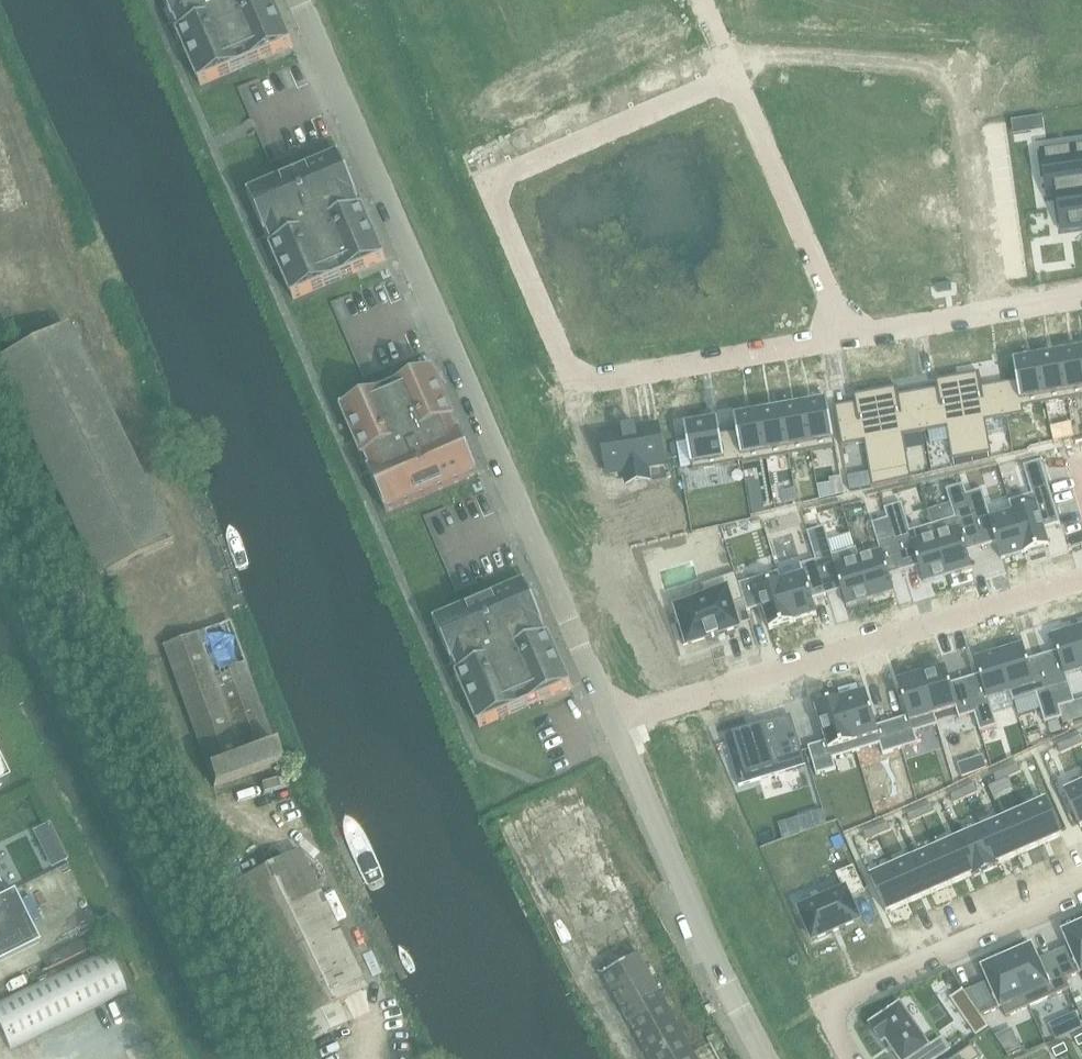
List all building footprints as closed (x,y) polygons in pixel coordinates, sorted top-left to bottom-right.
[(173,24),(176,23),(181,33),(178,34),(200,86),(292,46),(272,0),(163,0),(173,24)] [(442,16),(460,8),(457,0),(435,0),(442,16)] [(612,10),(632,54),(656,43),(637,0),(635,0),(612,10)] [(923,7),(954,9),(955,0),(923,0),(923,7)] [(612,10),(595,18),(614,62),(632,54),(612,10)] [(595,18),(578,25),(597,69),(614,62),(595,18)] [(578,25),(561,33),(580,77),(597,69),(578,25)] [(561,33),(543,41),(545,46),(562,84),(580,77),(561,33)] [(1030,120),(1012,123),(1014,136),(1032,133),(1030,120)] [(697,135),(654,153),(660,167),(667,164),(670,171),(664,174),(667,181),(709,163),(697,135)] [(1040,153),(1046,199),(1056,198),(1061,233),(1081,230),(1081,147),(1040,153)] [(634,153),(626,156),(631,167),(638,163),(634,153)] [(271,248),(293,300),(385,260),(340,156),(248,196),(266,238),(269,237),(274,247),(271,248)] [(587,161),(529,186),(535,201),(544,197),(550,211),(596,191),(591,181),(595,179),(587,161)] [(638,163),(631,167),(635,177),(643,173),(638,163)] [(709,163),(667,181),(670,188),(676,186),(679,193),(672,196),(678,209),(721,190),(709,163)] [(623,167),(615,170),(620,182),(629,179),(623,167)] [(629,179),(620,182),(626,195),(634,191),(629,179)] [(649,181),(639,185),(643,194),(652,189),(649,181)] [(652,189),(643,194),(646,202),(656,198),(652,189)] [(721,190),(678,209),(684,222),(690,219),(694,226),(688,229),(691,236),(733,218),(721,190)] [(556,225),(547,228),(553,242),(611,217),(604,200),(600,202),(596,191),(550,211),(556,225)] [(658,208),(650,211),(654,221),(662,218),(658,208)] [(611,217),(553,242),(559,256),(567,252),(573,266),(619,246),(615,236),(619,234),(611,217)] [(662,218),(654,221),(659,232),(667,228),(662,218)] [(733,218),(691,236),(694,243),(700,240),(703,248),(696,250),(702,264),(745,245),(733,218)] [(647,222),(639,225),(644,237),(652,234),(647,222)] [(652,234),(644,237),(649,249),(658,246),(652,234)] [(672,236),(663,240),(666,248),(676,244),(672,236)] [(676,244),(666,248),(670,257),(679,252),(676,244)] [(745,245),(702,264),(708,277),(714,274),(717,281),(712,284),(715,291),(757,272),(745,245)] [(579,279),(571,283),(577,297),(635,272),(628,255),(624,256),(619,246),(573,266),(579,279)] [(682,263),(674,266),(678,276),(686,273),(682,263)] [(635,272),(577,297),(583,311),(591,307),(597,321),(643,301),(639,290),(642,289),(635,272)] [(757,272),(715,291),(718,298),(723,295),(727,302),(720,305),(726,319),(769,301),(757,272)] [(686,273),(678,276),(683,287),(690,283),(686,273)] [(671,276),(663,280),(668,292),(676,289),(671,276)] [(676,289),(668,292),(673,304),(681,301),(676,289)] [(696,291),(687,295),(690,303),(700,299),(696,291)] [(700,299),(690,303),(694,311),(703,307),(700,299)] [(603,334),(594,338),(601,352),(659,328),(651,309),(648,311),(643,301),(597,321),(603,334)] [(705,318),(698,321),(702,331),(710,328),(705,318)] [(0,357),(0,373),(99,578),(171,544),(66,326),(0,357)] [(710,328),(702,331),(706,341),(714,338),(710,328)] [(1060,353),(1068,401),(1081,398),(1081,350),(1060,353)] [(1060,353),(1038,357),(1046,404),(1068,401),(1060,353)] [(1017,383),(1002,386),(1006,412),(1046,404),(1038,357),(1013,362),(1017,383)] [(433,370),(341,410),(363,462),(366,460),(371,471),(368,472),(386,514),(478,474),(433,370)] [(979,374),(958,378),(973,465),(993,461),(986,415),(1006,412),(1002,386),(996,387),(982,390),(979,374)] [(939,398),(920,401),(925,432),(947,429),(954,468),(973,465),(958,378),(936,382),(939,398)] [(898,389),(876,392),(889,475),(890,485),(911,481),(904,436),(925,432),(920,401),(900,404),(898,389)] [(856,412),(837,416),(842,447),(865,443),(872,488),(890,485),(889,475),(876,392),(854,396),(856,412)] [(827,401),(803,405),(811,452),(835,448),(827,401)] [(803,405),(781,409),(789,455),(811,452),(803,405)] [(781,409),(759,413),(767,459),(789,455),(781,409)] [(759,413),(734,417),(742,463),(767,459),(759,413)] [(718,420),(684,426),(693,471),(742,463),(737,432),(721,435),(718,420)] [(622,432),(602,435),(608,474),(626,471),(628,485),(629,485),(629,483),(648,480),(648,482),(650,481),(647,469),(665,466),(658,426),(637,429),(637,427),(635,427),(636,430),(624,432),(623,429),(622,430),(622,432)] [(1010,502),(1009,503),(1012,513),(1024,552),(1024,553),(1025,553),(1049,545),(1045,530),(1060,525),(1060,524),(1042,463),(1041,462),(1024,467),(1024,468),(1032,495),(1032,496),(1010,502)] [(841,479),(830,481),(831,485),(833,499),(844,496),(841,479)] [(930,513),(929,513),(933,525),(933,526),(948,576),(949,576),(972,569),(967,553),(981,549),(982,549),(966,496),(963,486),(947,491),(946,491),(947,491),(951,506),(951,507),(930,513)] [(795,491),(783,493),(785,505),(797,503),(795,491)] [(967,496),(966,496),(982,549),(997,544),(1002,559),(1002,560),(1024,553),(1024,552),(1012,513),(991,519),(987,505),(983,491),(982,491),(968,496),(967,496)] [(762,498),(750,500),(753,516),(765,514),(762,498)] [(902,504),(886,509),(889,520),(905,572),(920,568),(924,583),(925,583),(948,576),(933,526),(932,526),(931,526),(911,532),(911,533),(911,532),(903,505),(903,504),(902,504)] [(881,553),(859,559),(871,599),(871,600),(871,599),(894,592),(890,577),(905,572),(889,520),(888,520),(887,520),(873,524),(872,525),(881,552),(881,553)] [(825,528),(808,533),(817,561),(827,596),(828,595),(842,591),(847,607),(871,600),(871,599),(859,559),(856,549),(851,535),(851,534),(829,541),(829,540),(825,528)] [(799,562),(777,569),(778,573),(781,583),(793,623),(794,623),(817,616),(817,615),(813,600),(827,596),(817,561),(816,561),(815,562),(800,566),(799,562)] [(778,573),(739,585),(744,601),(747,612),(761,608),(762,607),(763,607),(763,608),(770,630),(793,623),(794,623),(793,623),(781,583),(778,573)] [(705,597),(677,606),(682,623),(677,624),(683,646),(708,638),(708,640),(719,637),(719,635),(738,629),(731,605),(744,601),(739,585),(736,574),(701,585),(705,597)] [(571,688),(556,653),(526,584),(434,624),(452,666),(455,664),(460,675),(457,676),(479,728),(571,688)] [(1042,656),(1043,658),(1059,709),(1075,704),(1066,676),(1081,671),(1081,649),(1077,629),(1053,636),(1057,652),(1042,656)] [(197,634),(162,646),(167,659),(213,787),(234,780),(279,763),(244,665),(212,676),(197,634)] [(999,652),(999,653),(1011,693),(1015,706),(1018,716),(1040,709),(1045,724),(1048,723),(1057,720),(1062,719),(1059,709),(1043,658),(1042,656),(1028,661),(1023,645),(999,652)] [(980,675),(964,680),(974,713),(974,715),(980,733),(997,728),(993,713),(1015,706),(1011,693),(999,653),(976,660),(975,660),(978,668),(980,675)] [(945,669),(922,676),(935,716),(956,710),(959,720),(974,715),(974,713),(964,680),(950,684),(945,669)] [(905,707),(890,712),(902,749),(918,744),(915,733),(938,726),(935,716),(922,676),(898,683),(905,707)] [(866,693),(841,701),(856,752),(880,745),(883,755),(902,749),(890,712),(874,717),(866,693)] [(826,742),(808,748),(816,775),(836,769),(833,759),(856,752),(841,701),(816,708),(826,742)] [(1075,704),(1059,709),(1062,719),(1064,724),(1079,719),(1075,704)] [(1057,720),(1048,723),(1052,735),(1061,732),(1057,720)] [(748,729),(723,736),(739,787),(805,767),(793,729),(766,737),(763,726),(749,731),(748,729)] [(1069,741),(1073,749),(1081,745),(1081,737),(1081,736),(1069,741)] [(1069,741),(1057,747),(1061,755),(1073,749),(1069,741)] [(1018,764),(1005,770),(1009,777),(1021,772),(1018,764)] [(8,783),(0,766),(0,787),(8,783)] [(1005,770),(993,775),(997,783),(1009,777),(1005,770)] [(974,783),(962,789),(966,797),(978,791),(974,783)] [(1065,792),(1080,828),(1081,828),(1081,785),(1065,792)] [(962,789),(950,794),(953,802),(966,797),(962,789)] [(1046,801),(1024,810),(1040,846),(1062,837),(1046,801)] [(931,802),(919,808),(922,815),(934,810),(931,802)] [(919,808),(906,813),(910,821),(922,815),(919,808)] [(823,810),(801,817),(805,832),(827,824),(823,810)] [(1024,810),(1002,820),(1018,856),(1040,846),(1024,810)] [(1002,820),(980,829),(996,866),(1018,856),(1002,820)] [(887,822),(875,827),(878,835),(891,830),(887,822)] [(875,827),(863,832),(866,840),(878,835),(875,827)] [(980,829),(958,839),(974,875),(975,878),(997,868),(996,866),(980,829)] [(958,839),(936,849),(952,885),(974,875),(958,839)] [(59,842),(42,850),(51,868),(68,860),(59,842)] [(936,849),(914,858),(930,895),(952,885),(936,849)] [(299,851),(231,884),(298,1023),(302,1021),(312,1040),(347,1023),(338,1004),(367,990),(299,851)] [(914,858),(892,868),(908,904),(930,895),(914,858)] [(844,892),(800,911),(813,941),(859,921),(850,901),(866,894),(854,868),(837,875),(844,892)] [(892,868),(870,878),(886,914),(908,904),(892,868)] [(26,917),(13,890),(6,894),(7,895),(0,898),(0,930),(26,917)] [(39,942),(26,917),(0,930),(0,961),(39,942)] [(1053,954),(1069,990),(1070,989),(1066,980),(1081,972),(1081,927),(1065,934),(1071,946),(1053,954)] [(101,930),(51,955),(43,960),(48,970),(107,941),(101,930)] [(29,1040),(128,991),(106,948),(0,1001),(0,1031),(10,1050),(29,1040)] [(1031,949),(1008,959),(1029,1007),(1069,990),(1053,954),(1036,961),(1031,949)] [(602,976),(648,1058),(697,1058),(694,1054),(639,955),(620,966),(602,976)] [(990,981),(965,993),(979,1013),(982,1017),(1002,1008),(1006,1017),(1029,1007),(1008,959),(985,969),(990,981)] [(871,1028),(882,1045),(886,1043),(897,1058),(938,1058),(950,1051),(942,1039),(927,1049),(900,1008),(871,1028)] [(979,1013),(966,1022),(976,1036),(989,1028),(982,1017),(979,1013)] [(1075,1014),(1061,1020),(1068,1034),(1081,1028),(1075,1014)] [(1064,1045),(1052,1051),(1056,1058),(1068,1053),(1064,1045)] [(973,1050),(956,1058),(978,1058),(973,1050)]
